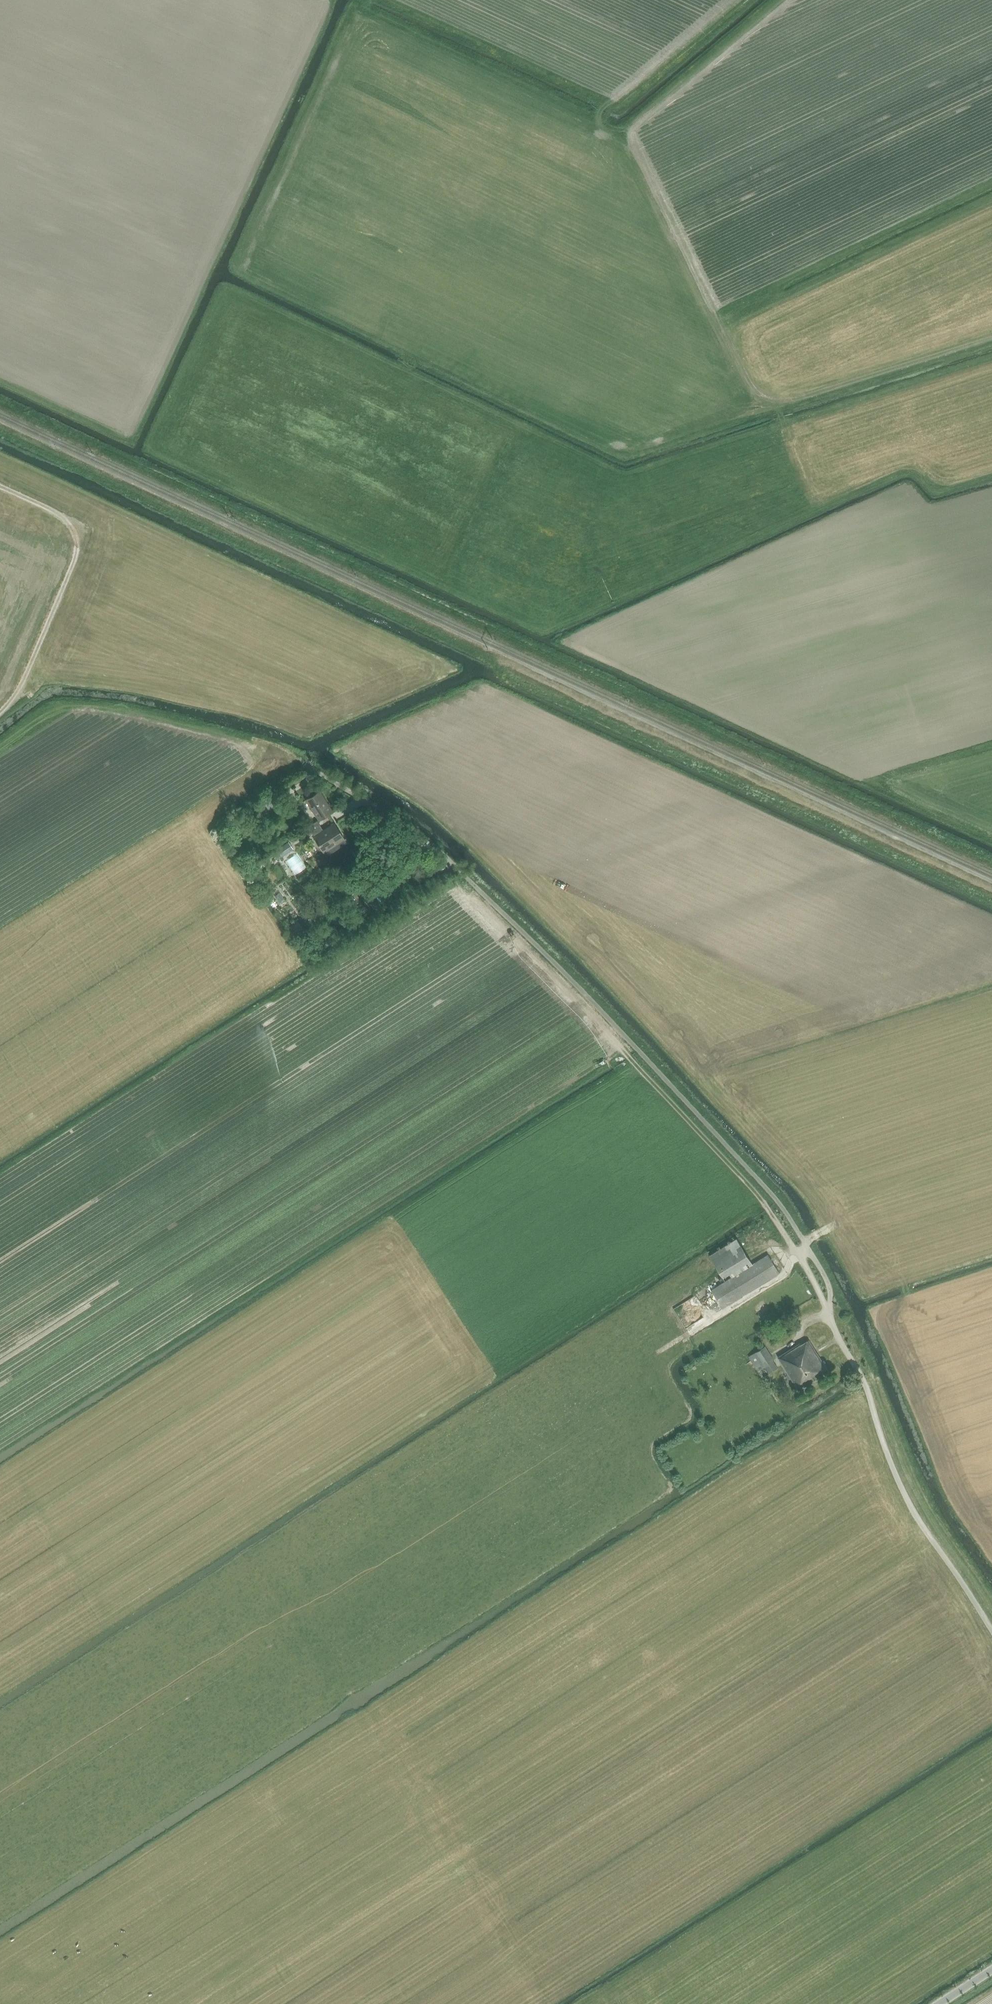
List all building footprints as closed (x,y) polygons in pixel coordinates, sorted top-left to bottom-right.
[(276,797),(279,795),(275,789),(261,798),(264,804),(276,797)] [(307,800),(320,820),(333,812),(320,792),(307,800)] [(280,803),(276,797),(264,804),(268,810),(280,803)] [(253,809),(247,806),(244,814),(249,816),(253,809)] [(337,842),(343,838),(335,824),(324,831),(317,820),(305,828),(310,835),(313,833),(315,836),(324,852),(338,843),(337,842)] [(289,842),(272,854),(276,860),(293,849),(289,842)] [(355,893),(347,899),(353,907),(361,901),(355,893)] [(381,909),(373,897),(369,901),(377,912),(381,909)] [(710,1256),(726,1281),(711,1290),(722,1308),(779,1273),(768,1255),(753,1264),(737,1238),(710,1256)] [(690,1333),(706,1325),(702,1317),(685,1325),(690,1333)] [(809,1340),(802,1345),(801,1343),(778,1357),(798,1390),(828,1371),(809,1340)] [(773,1360),(765,1347),(749,1357),(758,1371),(765,1366),(774,1361),(773,1360)] [(774,1361),(765,1366),(770,1373),(778,1368),(774,1361)]
